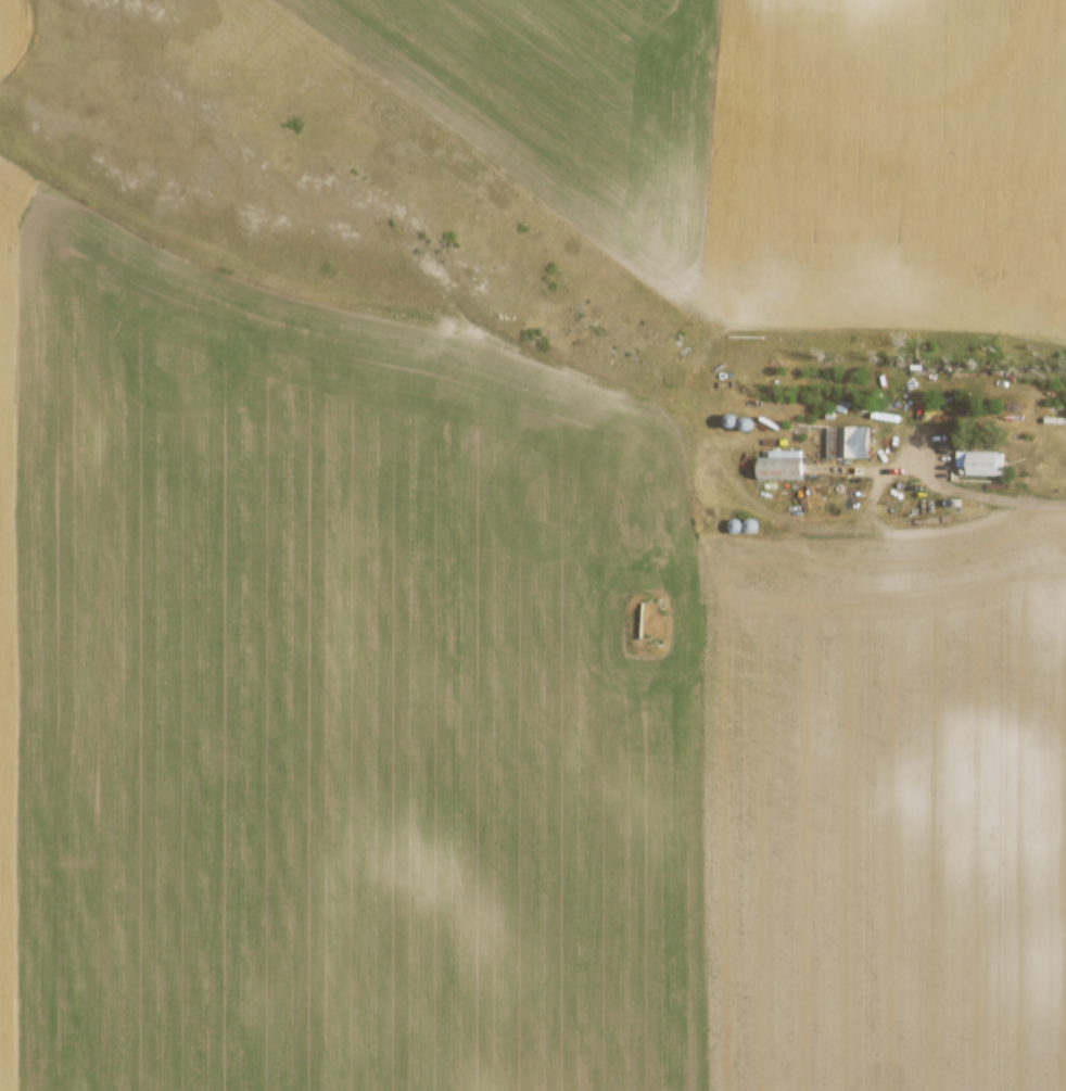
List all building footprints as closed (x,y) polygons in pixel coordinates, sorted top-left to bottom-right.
[(825,457),(868,457),(868,426),(825,426),(825,457)] [(803,478),(803,449),(765,449),(765,457),(753,457),(753,478),(803,478)] [(956,475),(1004,475),(1004,450),(956,450),(956,475)]
